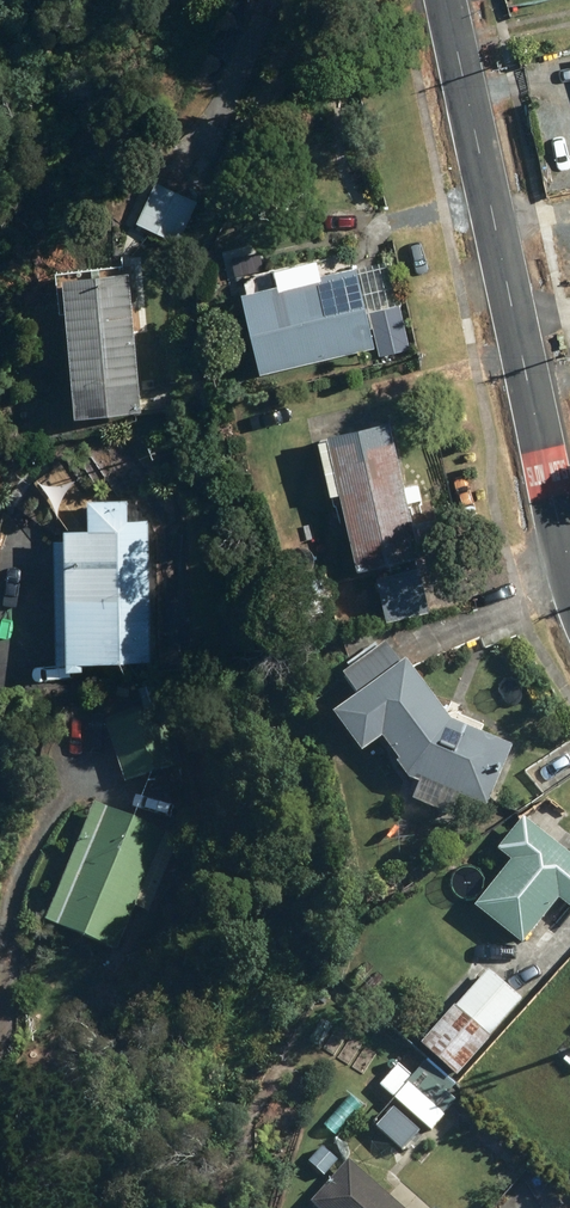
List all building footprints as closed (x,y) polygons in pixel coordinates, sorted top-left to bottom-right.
[(160,256),(173,261),(196,208),(156,189),(137,231),(165,244),(160,256)] [(243,297),(263,376),(377,349),(358,269),(323,277),(324,282),(281,292),(281,288),(243,297)] [(64,283),(77,420),(142,413),(131,276),(64,283)] [(371,313),(381,356),(411,349),(401,306),(371,313)] [(361,573),(421,560),(423,570),(452,563),(442,519),(415,525),(410,503),(423,501),(419,486),(407,488),(392,424),(319,441),(333,498),(343,496),(361,573)] [(63,665),(64,672),(81,672),(81,665),(152,663),(149,519),(128,519),(128,501),(90,502),(90,531),(66,531),(66,539),(54,540),(56,665),(63,665)] [(431,613),(421,570),(378,579),(388,623),(431,613)] [(417,784),(418,781),(424,783),(415,805),(453,819),(462,798),(490,810),(515,750),(453,723),(408,664),(404,666),(389,646),(346,679),(362,699),(336,720),(365,759),(386,743),(402,765),(399,767),(410,781),(417,784)] [(106,724),(127,785),(185,765),(164,703),(106,724)] [(46,925),(116,955),(165,835),(96,806),(46,925)] [(519,946),(556,900),(569,911),(569,858),(520,818),(494,851),(507,861),(470,907),(519,946)] [(486,969),(418,1045),(453,1076),(520,999),(486,969)] [(378,1086),(428,1129),(441,1114),(406,1084),(411,1078),(397,1065),(378,1086)] [(345,1161),(308,1202),(314,1207),(400,1207),(345,1161)]
